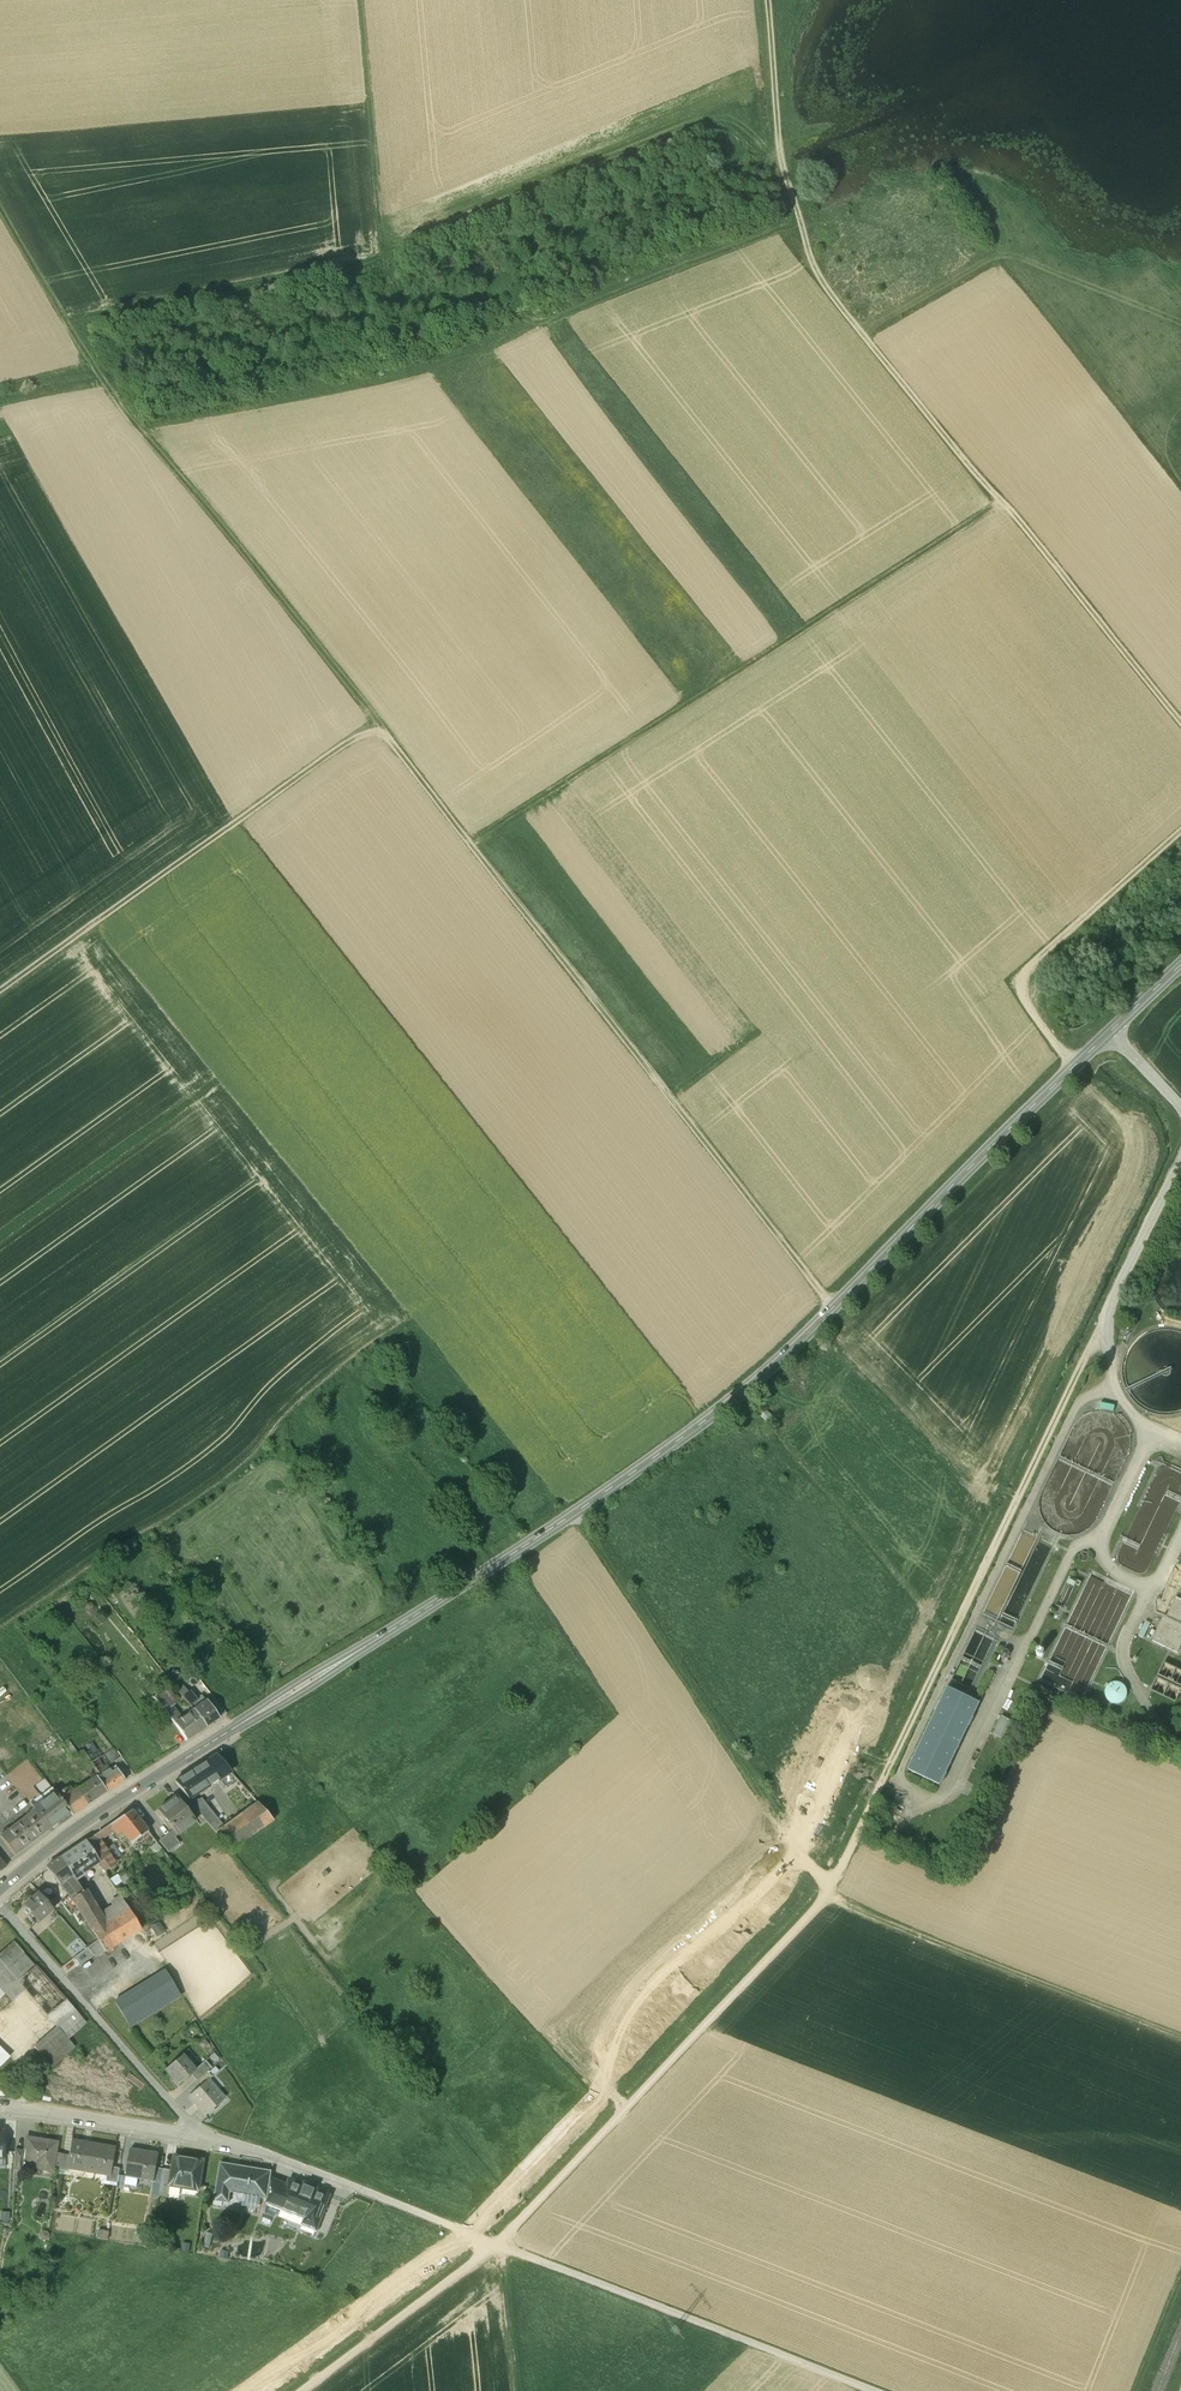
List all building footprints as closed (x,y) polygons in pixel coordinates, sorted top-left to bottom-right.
[(1147,1571),(1180,1500),(1180,1474),(1166,1466),(1159,1469),(1116,1556),(1118,1564),(1139,1574),(1147,1571)] [(1176,1598),(1166,1617),(1167,1617),(1165,1621),(1162,1619),(1152,1641),(1177,1653),(1180,1646),(1180,1600),(1176,1598)] [(1164,1665),(1152,1690),(1175,1701),(1180,1688),(1180,1673),(1164,1665)] [(1125,1699),(1126,1694),(1125,1689),(1121,1685),(1116,1683),(1110,1685),(1107,1689),(1105,1694),(1107,1699),(1111,1703),(1116,1704),(1121,1703),(1125,1699)] [(195,1702),(182,1686),(178,1690),(190,1705),(195,1702)] [(979,1703),(947,1687),(907,1769),(921,1776),(917,1785),(921,1787),(927,1779),(940,1785),(979,1703)] [(168,1702),(159,1692),(153,1698),(161,1708),(168,1702)] [(207,1703),(202,1698),(195,1702),(190,1705),(193,1709),(194,1711),(206,1728),(218,1719),(207,1703)] [(226,1714),(214,1698),(207,1703),(218,1719),(226,1714)] [(181,1719),(168,1702),(161,1708),(164,1712),(165,1711),(186,1741),(206,1728),(194,1711),(188,1715),(181,1719)] [(1015,1723),(1001,1716),(992,1734),(1007,1741),(1015,1723)] [(76,1754),(70,1745),(66,1748),(72,1757),(76,1754)] [(93,1755),(88,1748),(83,1752),(88,1759),(93,1755)] [(60,1769),(48,1753),(43,1757),(42,1755),(40,1756),(40,1758),(33,1764),(45,1778),(52,1788),(58,1795),(67,1789),(55,1773),(60,1769)] [(231,1773),(216,1755),(204,1763),(218,1781),(228,1775),(231,1773)] [(44,1779),(27,1756),(17,1764),(23,1772),(25,1770),(37,1785),(44,1779)] [(108,1769),(106,1771),(97,1759),(90,1763),(94,1768),(99,1775),(104,1782),(100,1785),(107,1792),(124,1781),(116,1769),(111,1773),(108,1769)] [(204,1763),(174,1782),(191,1803),(199,1812),(204,1808),(199,1801),(194,1799),(193,1797),(218,1781),(204,1763)] [(94,1768),(89,1771),(95,1778),(99,1775),(94,1768)] [(236,1779),(231,1773),(228,1775),(233,1781),(236,1779)] [(100,1785),(95,1778),(80,1788),(90,1803),(107,1792),(100,1785)] [(58,1795),(52,1788),(41,1796),(44,1801),(34,1809),(35,1811),(49,1829),(71,1813),(58,1795)] [(90,1803),(80,1788),(71,1794),(67,1789),(58,1795),(71,1813),(73,1816),(90,1803)] [(185,1808),(176,1797),(158,1811),(177,1835),(195,1821),(192,1818),(185,1808)] [(191,1803),(185,1808),(192,1818),(199,1813),(199,1812),(191,1803)] [(258,1804),(241,1816),(255,1834),(273,1821),(258,1804)] [(49,1829),(35,1811),(0,1837),(15,1856),(49,1829)] [(131,1811),(120,1818),(148,1850),(156,1844),(131,1811)] [(241,1816),(216,1834),(230,1851),(255,1834),(241,1816)] [(148,1850),(120,1818),(108,1826),(109,1828),(111,1826),(114,1829),(113,1831),(117,1835),(121,1833),(136,1851),(137,1851),(141,1856),(148,1850)] [(116,1863),(96,1834),(86,1841),(100,1861),(106,1869),(116,1863)] [(171,1834),(159,1842),(168,1853),(179,1844),(171,1834)] [(100,1861),(86,1841),(60,1858),(74,1880),(75,1881),(84,1875),(82,1873),(100,1861)] [(74,1880),(60,1858),(46,1868),(69,1897),(72,1900),(73,1900),(73,1899),(83,1892),(75,1881),(74,1880)] [(129,1865),(121,1871),(129,1881),(137,1876),(129,1865)] [(109,1879),(113,1885),(120,1881),(116,1875),(109,1879)] [(116,1916),(104,1923),(85,1891),(83,1892),(73,1899),(73,1900),(79,1910),(98,1940),(105,1952),(130,1937),(116,1916)] [(54,1910),(39,1893),(24,1907),(38,1923),(54,1910)] [(69,1897),(61,1903),(70,1916),(79,1910),(73,1900),(72,1900),(69,1897)] [(141,1930),(119,1899),(114,1902),(116,1907),(112,1909),(116,1916),(130,1937),(141,1930)] [(105,1952),(98,1940),(87,1948),(94,1955),(96,1957),(105,1952)] [(73,1954),(84,1947),(79,1941),(69,1948),(73,1954)] [(0,1955),(0,2000),(6,1995),(12,2002),(24,1991),(56,2028),(68,2041),(84,2025),(13,1944),(0,1955)] [(87,1948),(74,1960),(80,1966),(94,1955),(87,1948)] [(164,1972),(115,2003),(130,2028),(179,1997),(164,1972)] [(56,2028),(34,2047),(52,2068),(74,2048),(68,2041),(56,2028)] [(9,2059),(0,2048),(0,2066),(9,2059)] [(195,2071),(182,2057),(166,2071),(179,2086),(191,2076),(195,2072),(195,2071)] [(206,2061),(195,2071),(195,2072),(191,2076),(196,2081),(207,2071),(211,2068),(206,2061)] [(207,2071),(196,2081),(201,2087),(208,2081),(213,2077),(207,2071)] [(201,2087),(189,2097),(205,2115),(224,2099),(208,2081),(201,2087)] [(56,2143),(27,2138),(25,2150),(23,2160),(40,2163),(39,2169),(52,2171),(56,2143)] [(72,2139),(68,2157),(67,2167),(68,2167),(90,2171),(95,2143),(72,2139)] [(117,2147),(95,2143),(90,2171),(107,2174),(112,2175),(113,2168),(117,2147)] [(148,2152),(142,2151),(142,2150),(141,2151),(131,2149),(131,2148),(126,2175),(139,2175),(138,2179),(154,2181),(154,2182),(157,2168),(159,2153),(149,2152),(149,2151),(148,2151),(148,2152)] [(25,2150),(15,2149),(14,2171),(21,2172),(23,2160),(25,2150)] [(68,2157),(61,2156),(59,2170),(67,2172),(68,2167),(67,2167),(68,2157)] [(204,2161),(175,2156),(172,2171),(170,2185),(181,2187),(181,2183),(200,2186),(204,2161)] [(263,2170),(220,2163),(214,2201),(226,2203),(228,2191),(259,2195),(263,2170)] [(113,2168),(112,2175),(107,2174),(106,2182),(118,2184),(120,2169),(113,2168)] [(164,2169),(157,2168),(154,2182),(154,2183),(161,2185),(164,2170),(164,2169)] [(172,2171),(164,2170),(161,2188),(169,2189),(170,2185),(172,2171)] [(272,2172),(263,2170),(259,2195),(259,2197),(268,2198),(271,2178),(272,2172)] [(287,2185),(271,2178),(268,2198),(266,2204),(278,2208),(287,2185)] [(287,2185),(278,2208),(306,2219),(306,2222),(306,2224),(307,2226),(308,2227),(310,2229),(316,2231),(330,2195),(290,2179),(287,2185)]
